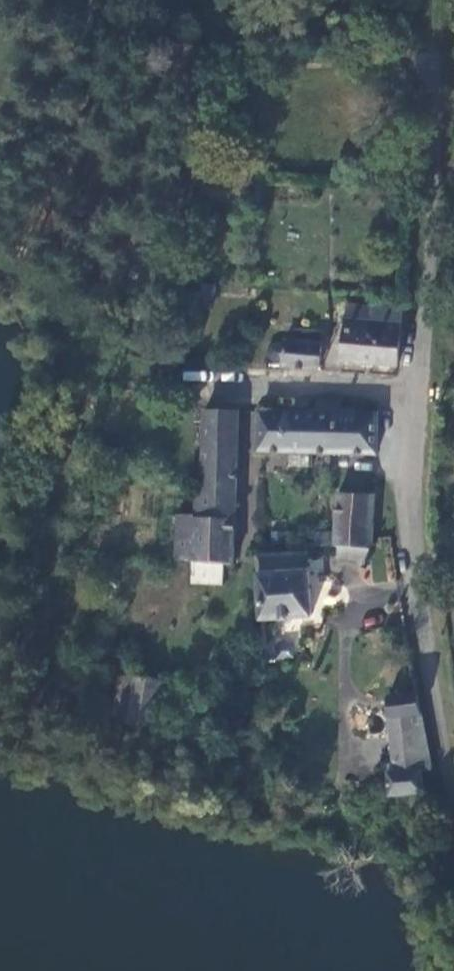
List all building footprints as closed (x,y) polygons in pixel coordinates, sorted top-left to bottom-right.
[(340,317),(337,361),(393,365),(398,307),(369,305),(368,319),(340,317)] [(280,362),(316,366),(318,341),(281,339),(281,342),(278,342),(273,343),(270,345),(266,349),(266,351),(267,356),(273,358),(281,360),(280,362)] [(331,448),(374,450),(375,410),(340,408),(341,398),(314,397),(314,409),(332,409),(331,448)] [(332,409),(314,409),(258,406),(256,445),(331,448),(332,409)] [(197,478),(230,480),(233,409),(199,408),(197,478)] [(172,513),(170,558),(227,560),(230,480),(197,478),(196,493),(190,492),(189,514),(172,513)] [(369,546),(372,491),(336,488),(333,530),(313,529),(312,543),(335,544),(369,546)] [(369,546),(335,544),(334,557),(368,559),(369,546)] [(257,549),(261,612),(307,609),(304,546),(257,549)] [(122,678),(114,723),(152,728),(160,684),(122,678)] [(390,796),(424,794),(422,772),(429,771),(414,695),(389,697),(395,774),(388,775),(390,796)]
